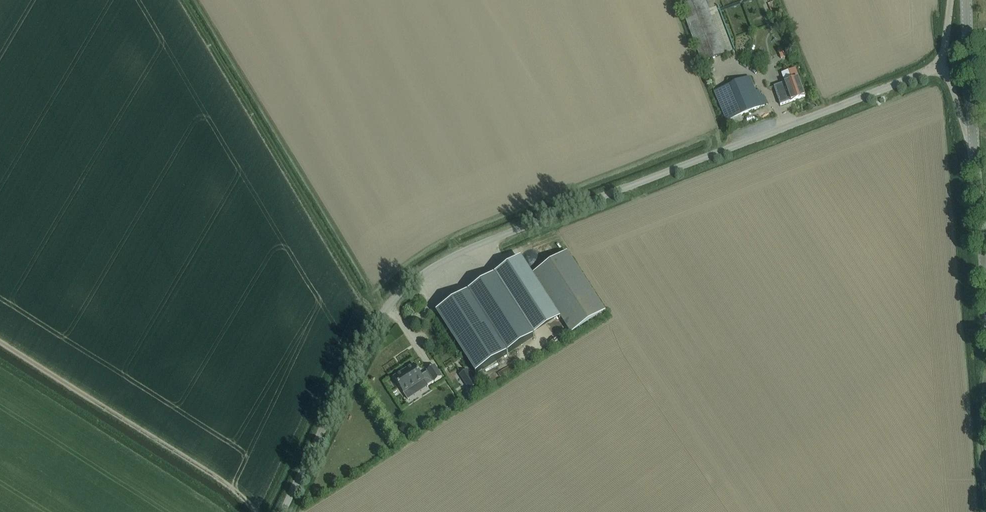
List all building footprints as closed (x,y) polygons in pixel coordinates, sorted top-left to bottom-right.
[(680,6),(702,62),(725,53),(708,11),(716,8),(713,0),(696,0),(680,6)] [(798,60),(799,66),(806,64),(804,58),(798,60)] [(781,73),(785,83),(774,87),(781,105),(805,97),(794,68),(781,73)] [(811,89),(809,68),(800,69),(802,89),(811,89)] [(767,104),(764,96),(758,98),(750,77),(714,92),(726,121),(767,104)] [(741,139),(767,129),(764,123),(739,132),(741,139)] [(567,252),(533,274),(571,334),(606,312),(567,252)] [(496,276),(535,336),(560,319),(521,258),(495,275),(496,276)] [(496,276),(438,314),(476,374),(535,336),(496,276)] [(442,378),(435,366),(427,371),(428,372),(422,376),(414,365),(393,378),(403,393),(424,380),(428,386),(434,382),(434,383),(442,378)] [(467,370),(460,375),(468,389),(476,384),(467,370)]
